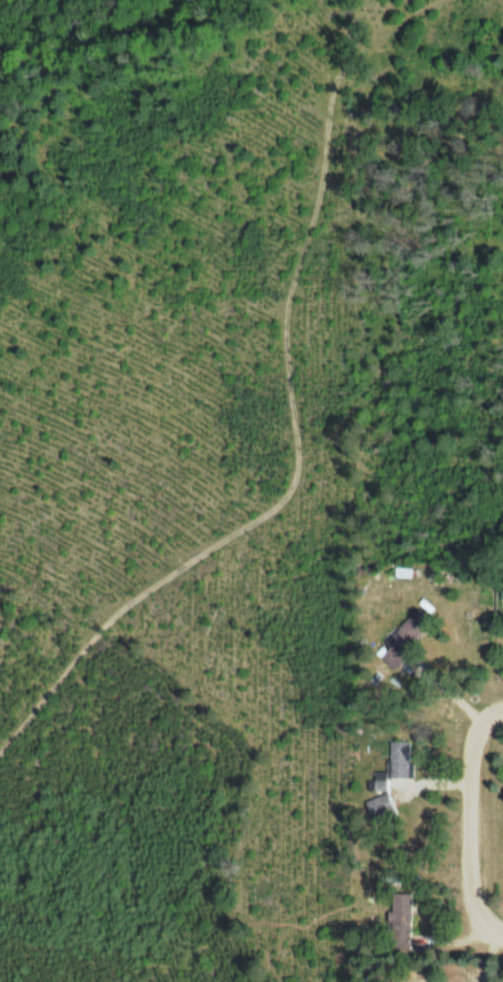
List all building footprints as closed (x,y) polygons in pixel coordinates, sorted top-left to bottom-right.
[(384,645),(399,656),(423,623),(408,612),(384,645)] [(387,740),(387,777),(409,777),(409,740),(387,740)] [(370,821),(393,814),(386,793),(363,800),(370,821)] [(409,892),(388,892),(388,948),(409,948),(409,892)]
